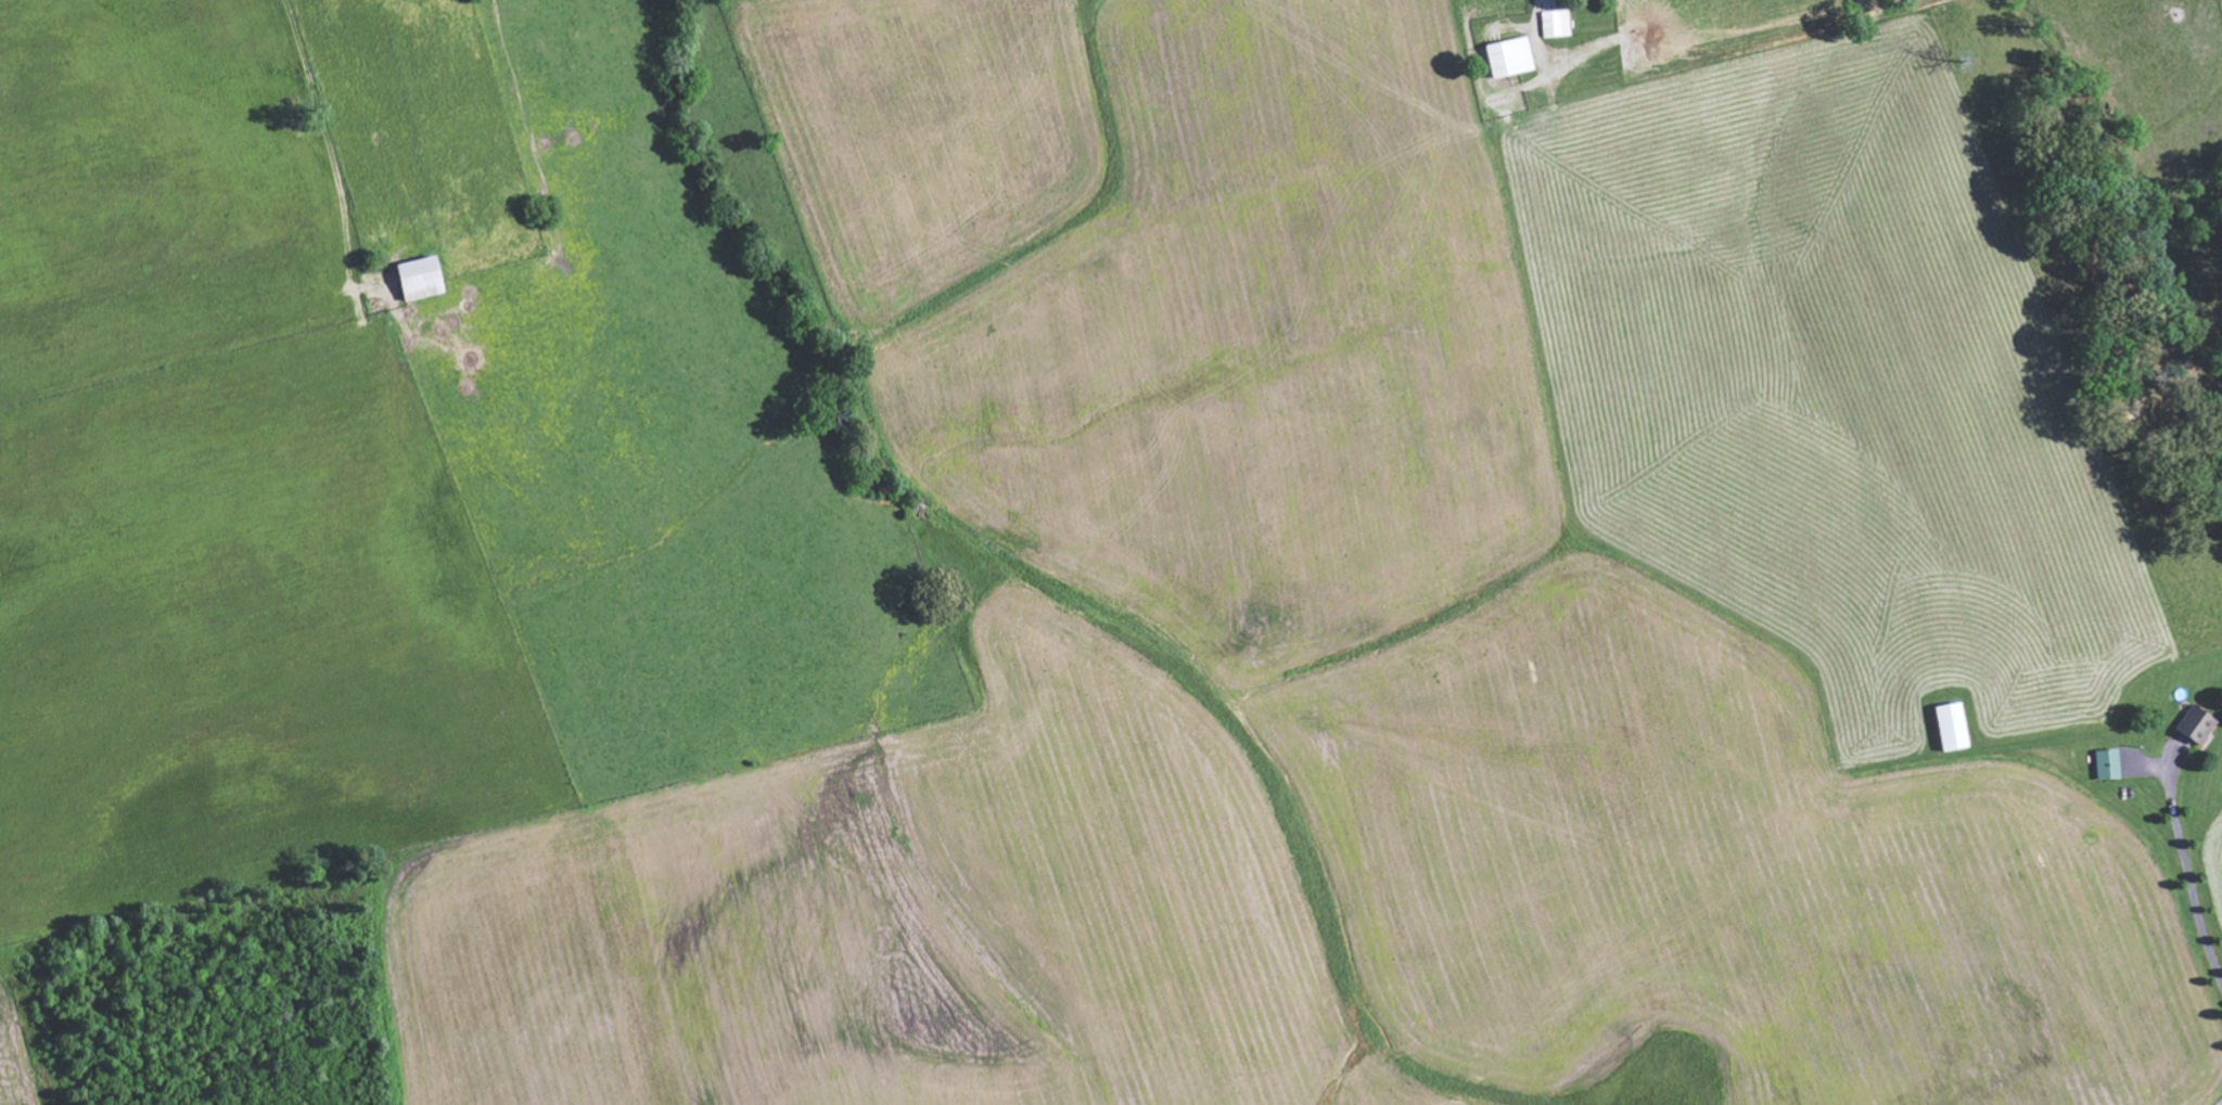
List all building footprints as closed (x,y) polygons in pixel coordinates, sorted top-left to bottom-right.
[(1572,35),(1570,9),(1543,12),(1545,37),(1572,35)] [(1537,69),(1529,35),(1488,45),(1496,79),(1537,69)] [(398,264),(407,302),(447,293),(439,255),(398,264)] [(1946,750),(1973,745),(1964,699),(1937,705),(1946,750)] [(2220,721),(2199,702),(2178,725),(2199,744),(2220,721)] [(2099,778),(2122,777),(2121,748),(2098,749),(2099,778)]
